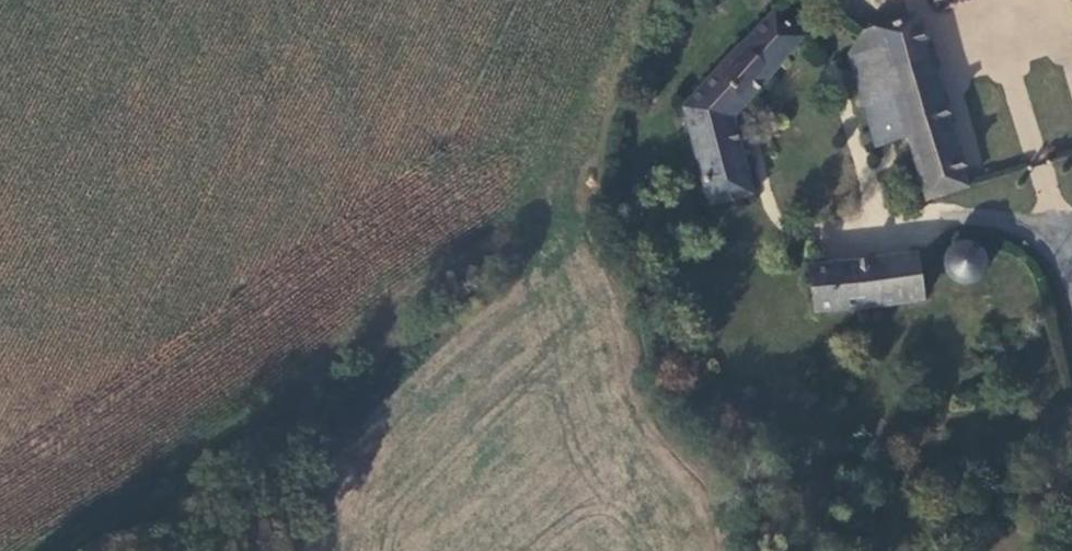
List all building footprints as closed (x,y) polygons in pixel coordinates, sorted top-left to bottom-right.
[(935,9),(963,0),(932,0),(935,9)] [(805,41),(772,10),(682,107),(708,216),(755,198),(735,121),(805,41)] [(918,19),(873,32),(906,140),(925,205),(969,192),(918,19)] [(877,148),(906,140),(873,32),(865,33),(850,53),(877,148)] [(946,262),(945,272),(950,280),(957,285),(966,287),(974,286),(982,282),(989,275),(991,265),(987,255),(980,249),(970,247),(960,248),(952,254),(946,262)] [(812,269),(818,316),(925,302),(921,273),(920,273),(918,256),(812,269)]
